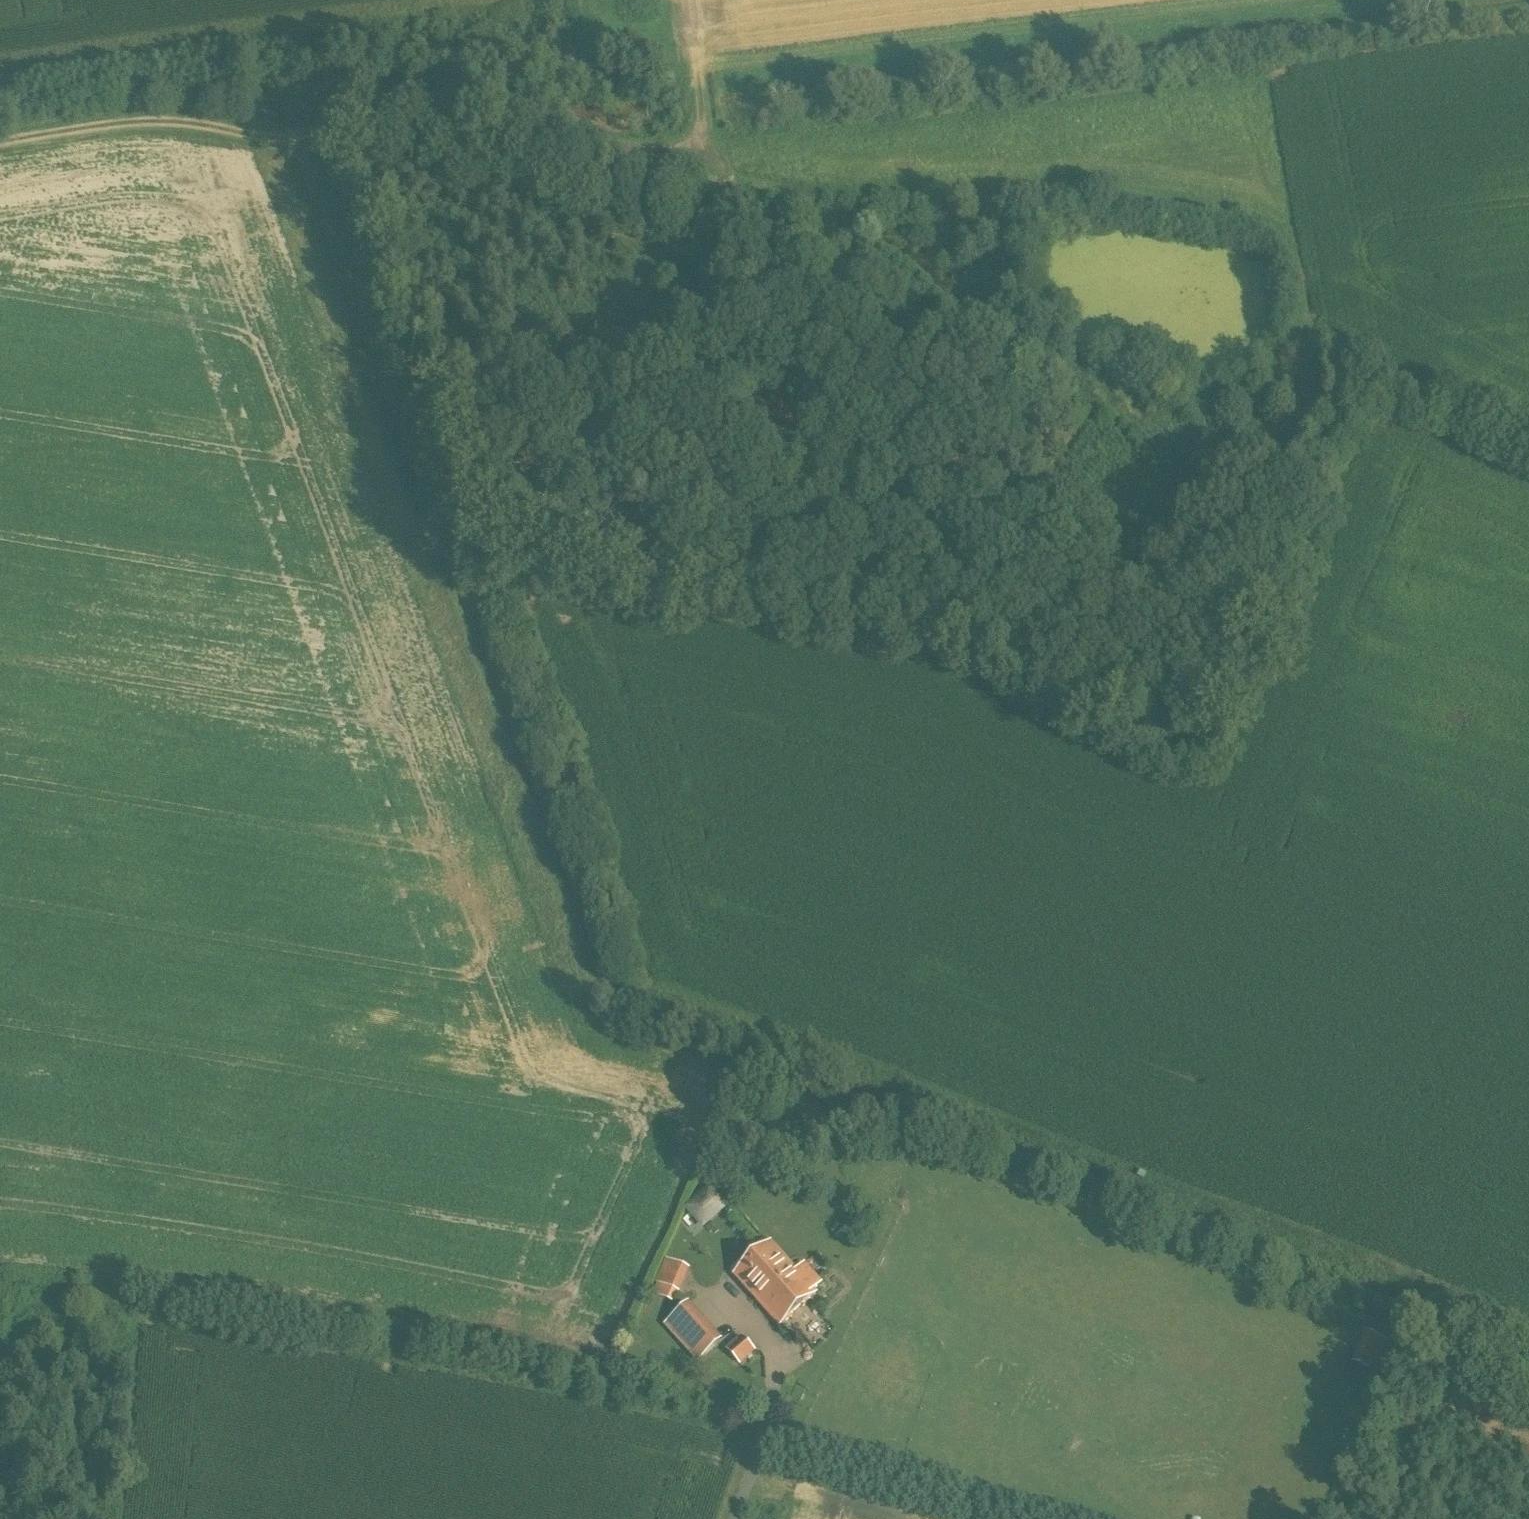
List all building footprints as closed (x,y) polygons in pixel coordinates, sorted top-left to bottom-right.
[(797,1272),(771,1243),(736,1274),(782,1325),(817,1295),(814,1291),(822,1284),(805,1265),(797,1272)] [(684,1267),(670,1261),(660,1282),(662,1283),(657,1294),(670,1300),(684,1267)] [(716,1345),(684,1309),(669,1323),(701,1359),(716,1345)] [(744,1338),(729,1351),(740,1363),(755,1350),(744,1338)]
